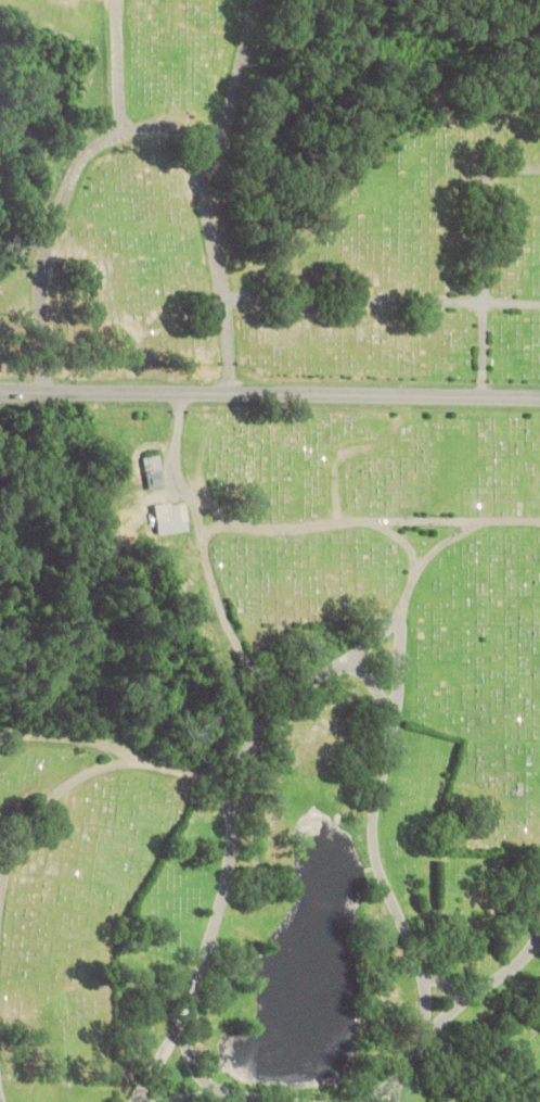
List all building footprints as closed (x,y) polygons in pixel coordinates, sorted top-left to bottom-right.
[(147,490),(164,487),(159,455),(142,458),(147,490)] [(187,530),(183,501),(153,505),(156,534),(187,530)]
